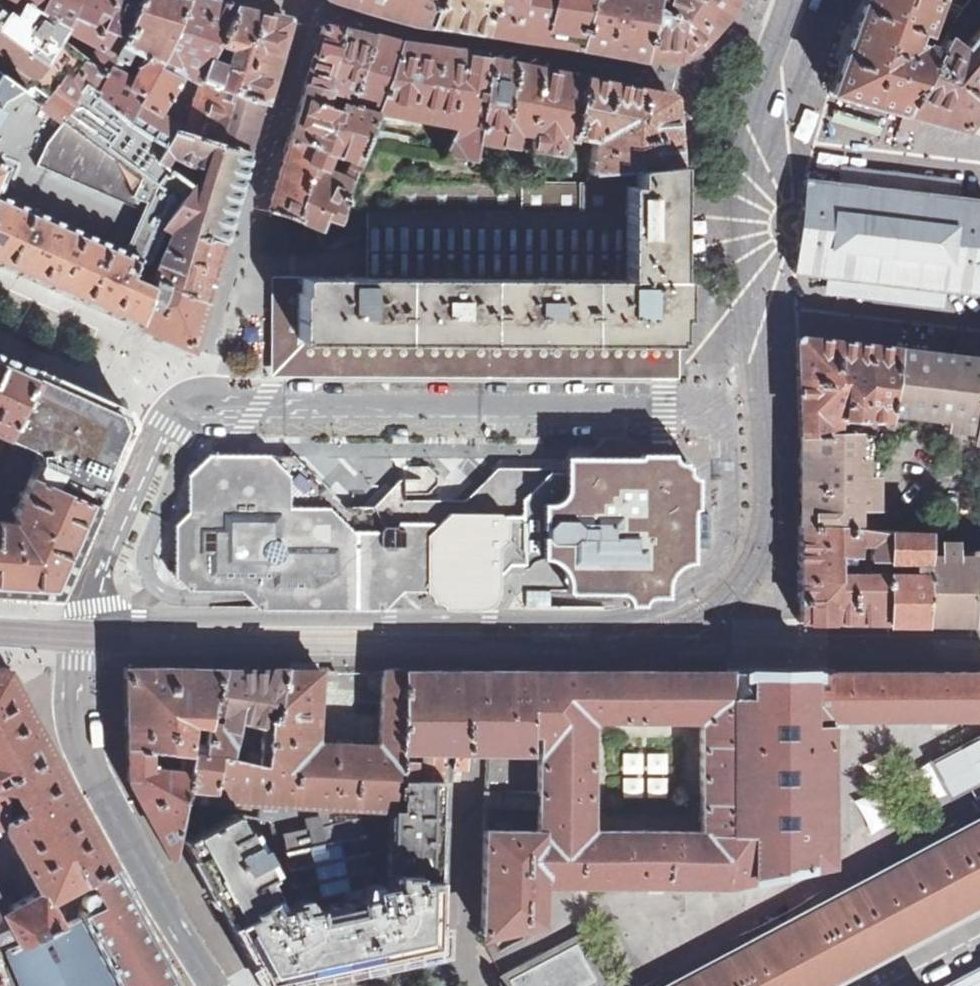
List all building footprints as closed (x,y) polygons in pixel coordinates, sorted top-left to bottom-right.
[(21,92),(24,93),(29,85),(30,86),(40,79),(70,27),(22,1),(22,2),(18,0),(1,0),(0,2),(0,76),(21,92)] [(118,49),(123,40),(139,0),(18,0),(22,2),(22,1),(70,27),(73,22),(118,49)] [(123,40),(118,49),(93,92),(91,96),(124,120),(156,65),(160,57),(186,0),(139,0),(123,40)] [(234,3),(220,0),(186,0),(160,57),(183,71),(181,74),(196,81),(198,79),(207,60),(214,44),(234,3)] [(367,12),(410,23),(432,26),(440,0),(332,0),(367,12)] [(432,26),(459,30),(487,34),(492,12),(496,0),(440,0),(432,26)] [(487,34),(535,41),(556,44),(580,48),(592,0),(496,0),(492,12),(487,34)] [(643,59),(656,0),(592,0),(580,48),(605,52),(623,55),(643,59)] [(643,59),(676,61),(698,46),(705,40),(708,35),(709,36),(728,15),(728,14),(736,0),(656,0),(643,59)] [(937,48),(923,43),(921,44),(914,42),(918,32),(925,34),(932,15),(948,21),(946,25),(950,27),(963,7),(945,0),(861,0),(828,93),(900,114),(937,48)] [(198,79),(262,101),(287,20),(285,17),(236,7),(237,4),(234,3),(214,44),(229,48),(224,65),(207,60),(198,79)] [(40,79),(30,86),(45,95),(62,75),(80,83),(82,83),(93,92),(118,49),(73,22),(70,27),(40,79)] [(325,89),(340,29),(323,25),(321,26),(304,84),(325,89)] [(979,107),(979,25),(960,49),(945,36),(938,49),(937,48),(900,114),(961,130),(979,107)] [(350,99),(368,35),(354,32),(340,29),(325,89),(337,93),(342,95),(341,97),(350,99)] [(378,106),(398,44),(368,35),(350,99),(378,106)] [(449,154),(473,159),(475,142),(486,56),(473,54),(464,53),(463,54),(441,51),(440,50),(424,48),(398,44),(378,106),(376,110),(465,127),(450,150),(449,154)] [(487,58),(486,56),(475,142),(498,146),(513,63),(492,58),(487,58)] [(574,135),(584,77),(561,72),(561,73),(537,68),(537,67),(513,63),(498,146),(512,148),(515,131),(533,134),(531,151),(569,157),(575,135),(574,135)] [(156,65),(124,120),(161,145),(170,130),(174,123),(158,113),(179,77),(156,65)] [(138,324),(155,281),(155,279),(141,273),(162,229),(165,222),(166,223),(193,187),(174,173),(175,168),(171,165),(167,170),(153,160),(161,145),(124,120),(91,96),(93,92),(82,83),(80,83),(62,75),(45,95),(30,86),(29,85),(24,93),(21,92),(2,104),(0,108),(0,264),(100,308),(137,325),(138,324)] [(2,104),(21,92),(0,76),(0,108),(2,104)] [(590,173),(676,164),(671,97),(670,95),(668,94),(638,88),(620,84),(584,77),(574,135),(575,135),(594,139),(589,170),(590,173)] [(210,142),(247,153),(262,101),(198,79),(196,81),(199,83),(183,133),(210,142)] [(325,89),(304,84),(288,138),(322,148),(325,150),(339,104),(341,97),(342,95),(337,93),(325,89)] [(376,114),(339,104),(325,150),(358,161),(376,114)] [(203,167),(210,142),(183,133),(170,130),(161,145),(153,160),(167,170),(171,165),(164,159),(169,151),(186,162),(203,167)] [(324,220),(336,224),(346,198),(344,197),(358,161),(325,150),(322,148),(288,138),(267,212),(299,224),(317,230),(324,220)] [(190,231),(219,244),(232,203),(247,153),(210,142),(203,167),(199,182),(201,194),(190,231)] [(285,276),(284,362),(287,362),(359,362),(449,363),(595,363),(662,364),(678,364),(678,344),(678,270),(678,202),(678,164),(676,164),(590,173),(589,173),(589,184),(580,184),(579,215),(395,214),(368,213),(368,227),(367,268),(367,278),(302,276),(285,276)] [(978,294),(979,284),(979,280),(979,201),(938,196),(918,193),(914,193),(910,193),(905,192),(901,191),(880,189),(856,186),(830,184),(808,181),(809,180),(804,179),(803,184),(804,184),(803,190),(803,194),(801,214),(799,226),(798,239),(796,258),(795,262),(795,267),(793,267),(793,272),(797,273),(797,272),(855,279),(888,283),(895,284),(899,285),(903,285),(912,286),(944,290),(978,294)] [(579,215),(580,184),(395,184),(395,214),(579,215)] [(165,222),(162,229),(168,231),(170,224),(166,223),(165,222)] [(155,281),(203,302),(219,244),(190,231),(170,224),(168,231),(162,229),(141,273),(155,279),(155,281)] [(155,281),(138,324),(141,325),(140,327),(149,331),(149,330),(162,336),(188,347),(191,346),(195,332),(203,304),(203,302),(155,281)] [(888,418),(889,412),(895,349),(800,337),(796,340),(797,373),(799,417),(835,418),(888,418)] [(966,358),(895,349),(889,412),(944,419),(943,427),(957,429),(971,431),(972,420),(979,416),(979,359),(966,358)] [(33,370),(0,355),(0,452),(6,438),(4,437),(18,403),(33,370)] [(55,598),(56,597),(71,562),(95,507),(131,424),(126,410),(33,370),(18,403),(4,437),(6,438),(0,452),(0,594),(55,598)] [(972,420),(971,431),(970,440),(979,441),(979,416),(972,420)] [(835,418),(799,417),(798,459),(876,457),(876,433),(836,434),(835,418)] [(449,607),(450,610),(480,609),(486,609),(493,606),(497,602),(500,598),(500,581),(502,578),(504,575),(507,573),(511,572),(515,572),(519,575),(525,572),(526,570),(529,566),(535,563),(542,561),(550,561),(555,561),(559,563),(565,567),(571,574),(573,580),(575,583),(574,589),(576,591),(626,591),(630,593),(632,596),(635,603),(649,603),(649,601),(651,597),(654,593),(674,593),(674,582),(674,577),(675,573),(678,567),(683,563),(688,560),(699,559),(698,516),(700,512),(703,510),(703,501),(704,482),(699,481),(696,479),(694,476),(693,473),(694,470),(690,465),(686,466),(684,466),(681,465),(680,464),(679,461),(679,458),(680,456),(646,456),(646,457),(644,458),(640,458),(571,459),(571,467),(497,469),(465,500),(404,501),(403,496),(403,489),(403,481),(398,481),(374,507),(366,507),(345,508),(295,457),(272,457),(246,457),(209,457),(199,467),(189,476),(189,484),(189,515),(176,527),(176,579),(191,595),(242,594),(261,609),(385,609),(391,603),(406,591),(429,591),(433,592),(435,593),(437,595),(437,598),(437,600),(440,602),(442,602),(446,603),(448,604),(449,607)] [(876,457),(798,459),(798,489),(873,488),(876,488),(876,457)] [(873,488),(798,489),(798,496),(799,524),(887,530),(885,508),(872,507),(873,488)] [(887,530),(799,524),(798,616),(798,621),(885,622),(886,574),(886,561),(887,530)] [(885,622),(922,622),(925,532),(887,530),(886,561),(898,560),(898,573),(886,574),(885,622)] [(952,622),(968,622),(969,556),(932,556),(933,534),(932,533),(930,532),(925,532),(922,622),(936,622),(952,622)] [(979,623),(979,552),(968,552),(969,556),(968,622),(979,623)] [(54,754),(8,669),(7,667),(5,667),(0,667),(0,783),(54,754)] [(192,725),(209,727),(221,669),(172,668),(124,667),(126,746),(151,749),(181,752),(188,753),(192,725)] [(828,668),(728,668),(728,671),(494,671),(486,752),(506,753),(537,754),(537,799),(538,832),(484,830),(482,933),(485,936),(541,925),(542,886),(724,887),(827,865),(827,718),(979,719),(979,671),(972,670),(828,671),(828,668)] [(209,727),(237,735),(238,728),(238,721),(267,727),(268,727),(286,671),(257,670),(221,669),(209,727)] [(399,811),(399,779),(400,751),(401,710),(403,670),(383,671),(379,746),(348,744),(315,743),(318,671),(286,671),(268,727),(267,727),(266,755),(266,766),(248,761),(231,757),(219,755),(205,754),(205,755),(188,753),(181,798),(316,806),(326,807),(353,808),(383,810),(391,811),(399,811)] [(469,671),(403,670),(401,710),(400,751),(466,752),(469,671)] [(469,671),(466,752),(476,752),(486,752),(494,671),(482,671),(469,671)] [(219,755),(231,757),(237,735),(209,727),(205,754),(219,755)] [(969,786),(979,780),(979,737),(951,753),(969,786)] [(151,749),(126,746),(126,780),(133,790),(171,861),(172,861),(173,859),(172,857),(181,806),(181,798),(188,753),(181,752),(181,768),(156,768),(156,763),(151,763),(151,749)] [(466,752),(400,751),(399,779),(439,778),(439,781),(450,782),(450,780),(450,769),(459,769),(464,769),(466,752)] [(249,752),(248,761),(266,766),(266,755),(249,752)] [(506,753),(486,752),(486,760),(485,768),(484,782),(505,782),(506,753)] [(114,864),(92,826),(82,808),(54,754),(0,783),(0,826),(3,826),(38,892),(3,910),(0,904),(0,949),(4,948),(59,925),(47,902),(87,879),(114,864)] [(459,769),(450,769),(450,780),(459,780),(459,769)] [(415,878),(438,879),(439,833),(439,781),(439,778),(399,779),(399,811),(391,811),(388,875),(391,875),(415,876),(415,878)] [(316,806),(316,815),(318,814),(320,826),(327,824),(326,807),(316,806)] [(353,808),(326,807),(327,824),(355,819),(353,808)] [(383,810),(353,808),(355,819),(356,822),(382,824),(383,810)] [(657,985),(829,985),(979,905),(979,812),(657,985)] [(184,840),(183,840),(229,925),(251,913),(248,909),(268,898),(276,894),(266,877),(271,874),(262,860),(267,856),(260,844),(255,847),(242,824),(240,826),(234,815),(230,814),(184,840)] [(316,815),(303,818),(305,828),(308,841),(323,838),(320,826),(318,814),(316,815)] [(272,822),(275,834),(282,833),(305,828),(303,818),(303,815),(272,822)] [(298,909),(343,900),(371,895),(369,888),(356,822),(355,819),(327,824),(320,826),(323,838),(308,841),(305,828),(282,833),(288,858),(296,902),(298,909)] [(274,861),(288,858),(282,833),(275,834),(268,836),(274,861)] [(114,864),(87,879),(93,889),(100,904),(90,909),(80,915),(81,916),(118,985),(179,985),(114,864)] [(343,900),(356,966),(375,961),(375,960),(436,947),(437,913),(438,879),(415,878),(415,876),(391,875),(391,888),(386,889),(384,884),(369,888),(371,895),(343,900)] [(93,889),(87,879),(47,902),(59,925),(81,916),(80,915),(90,909),(85,907),(83,905),(82,902),(81,900),(81,897),(83,894),(85,892),(89,891),(93,889)] [(100,904),(93,889),(89,891),(85,892),(83,894),(81,897),(81,900),(82,902),(83,905),(85,907),(90,909),(100,904)] [(251,913),(229,925),(245,955),(262,985),(323,971),(323,973),(331,971),(356,966),(343,900),(298,909),(296,902),(272,907),(268,898),(248,909),(251,913)] [(4,948),(19,985),(118,985),(81,916),(59,925),(4,948)] [(4,948),(0,949),(0,985),(19,985),(4,948)] [(539,963),(519,973),(526,985),(551,985),(539,963)] [(943,985),(979,985),(979,966),(943,985)]
